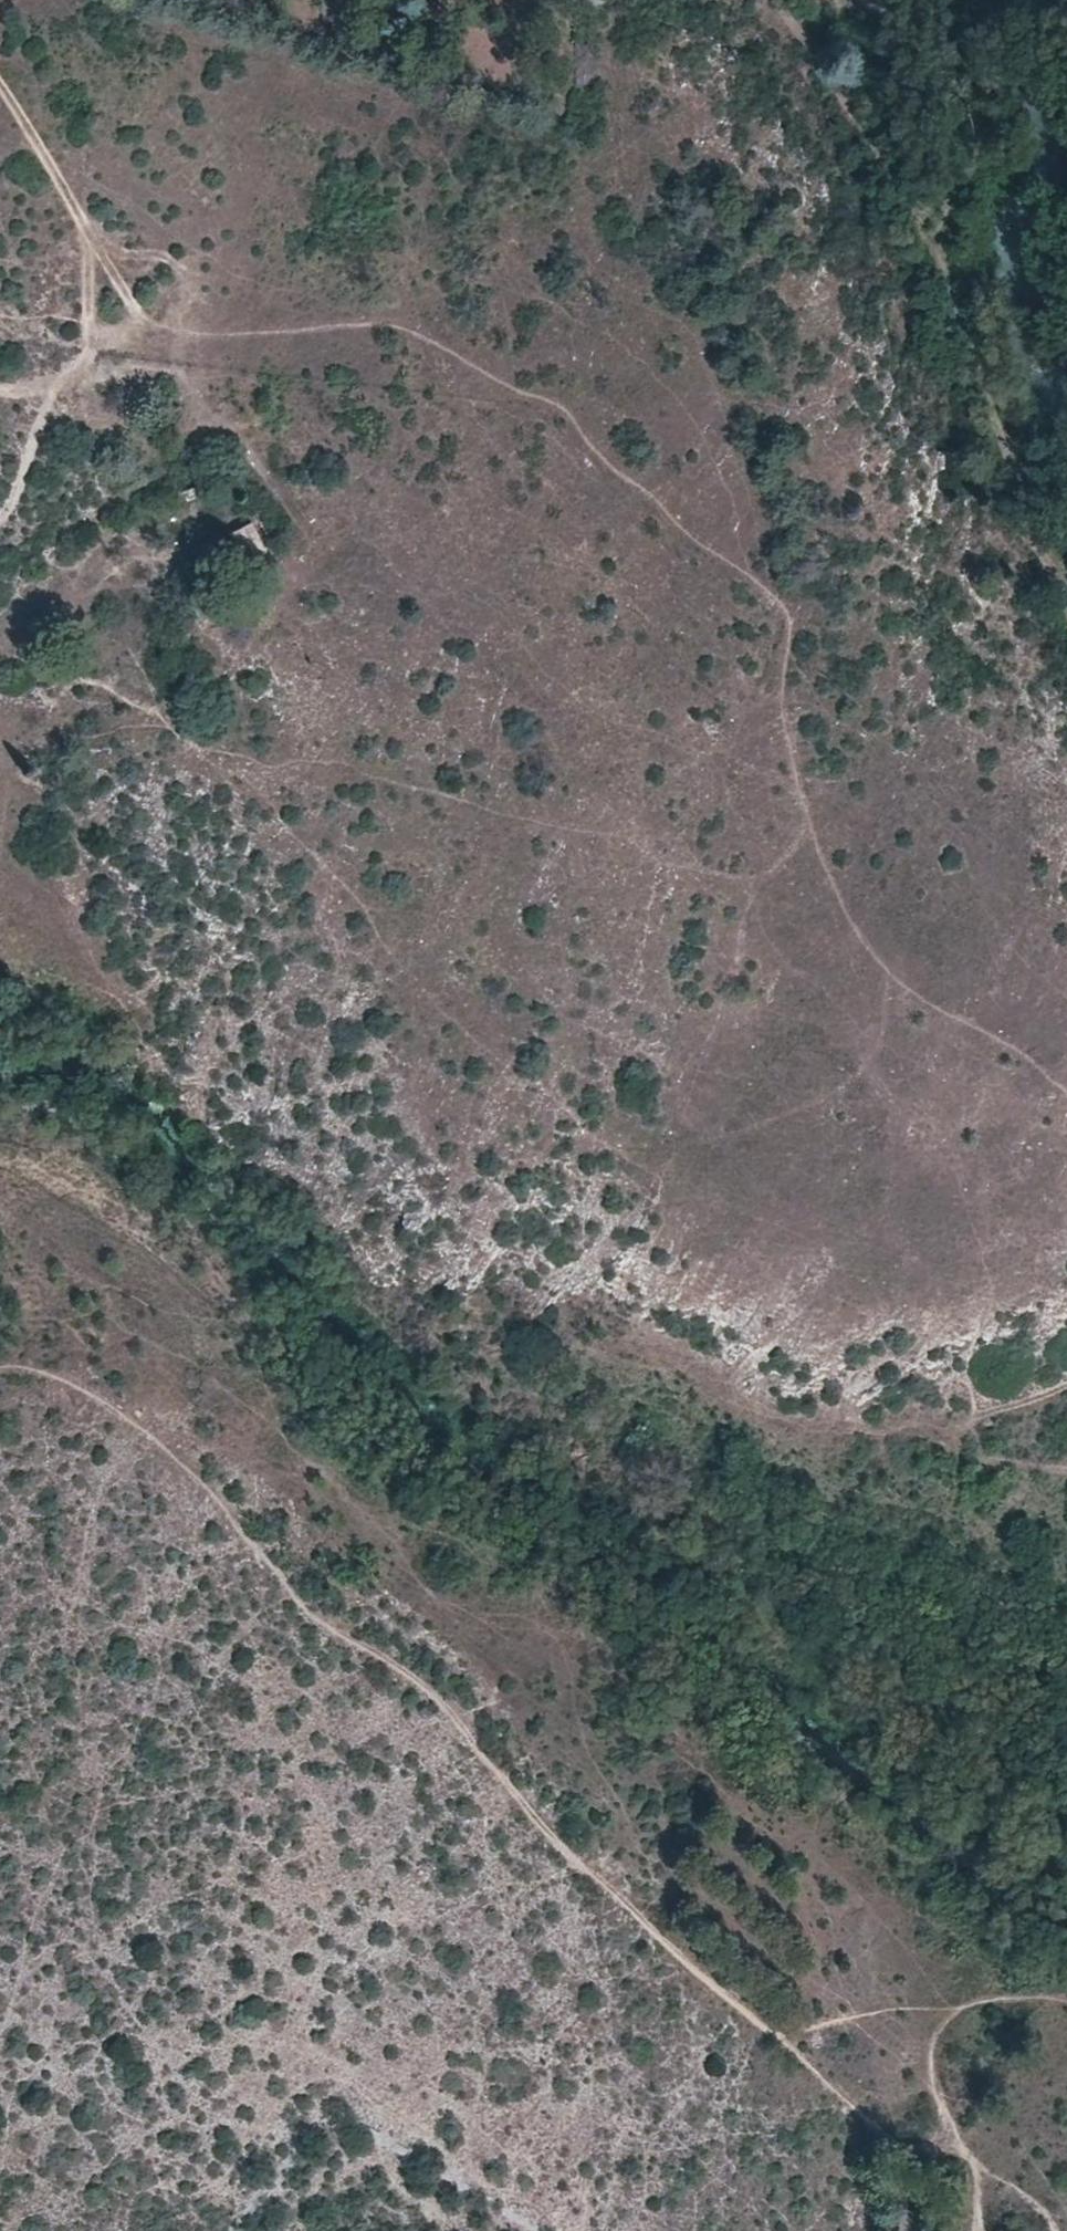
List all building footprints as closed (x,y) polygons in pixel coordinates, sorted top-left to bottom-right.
[(233,531),(251,568),(271,559),(252,521),(233,531)] [(902,2206),(897,2230),(898,2230),(926,2230),(930,2212),(902,2206)]
